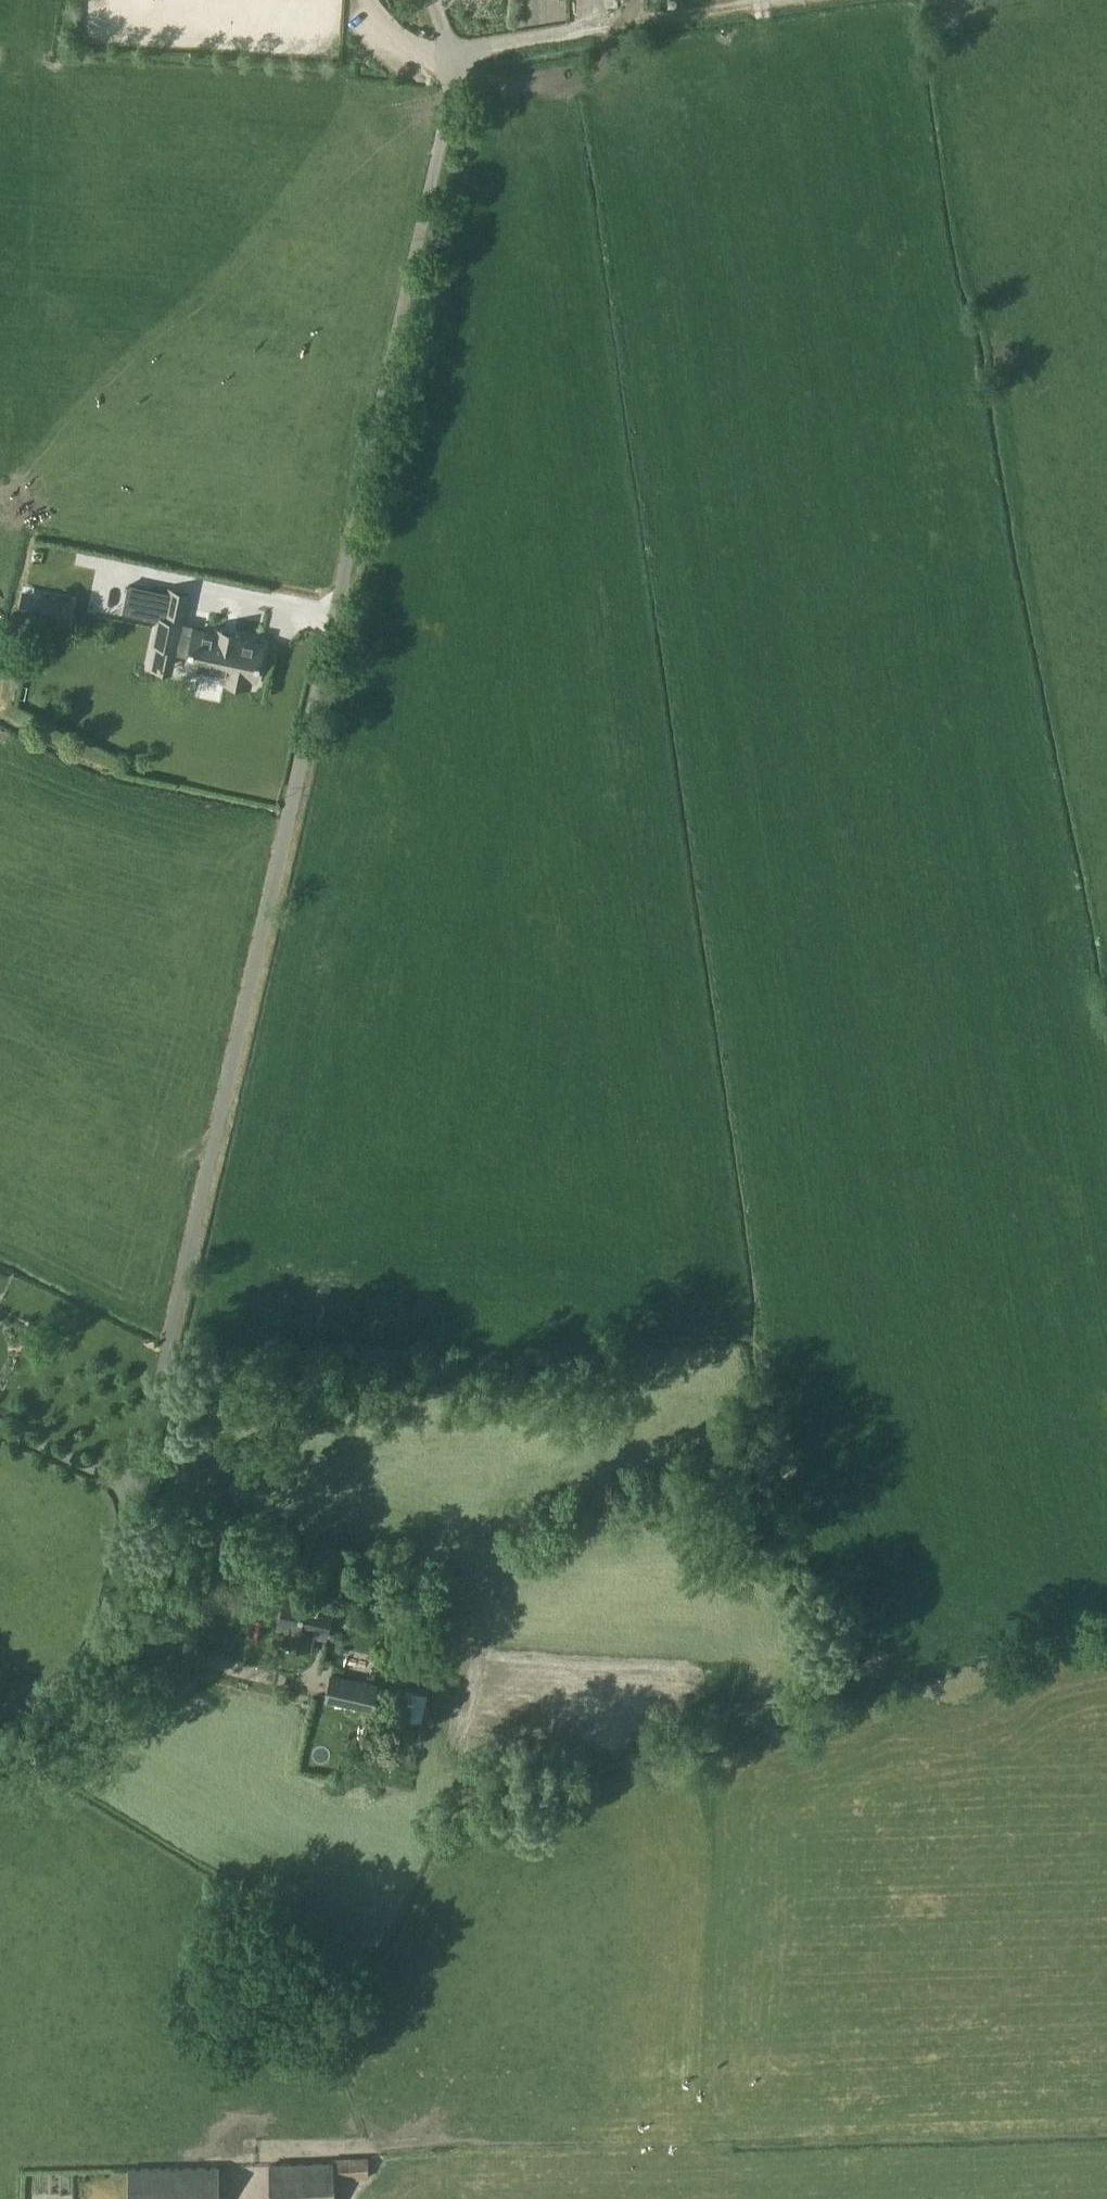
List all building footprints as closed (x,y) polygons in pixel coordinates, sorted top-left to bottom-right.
[(136,627),(131,648),(152,652),(152,657),(189,663),(186,677),(223,685),(222,692),(245,696),(246,689),(250,690),(253,677),(255,678),(256,672),(254,672),(257,658),(236,653),(237,649),(214,645),(213,649),(192,644),(192,648),(189,647),(191,638),(178,635),(183,607),(166,603),(166,605),(153,603),(147,629),(136,627)] [(334,1600),(322,1598),(325,1585),(344,1589),(348,1569),(313,1562),(309,1582),(315,1583),(313,1595),(285,1590),(277,1627),(286,1629),(283,1642),(310,1648),(313,1635),(326,1638),(334,1600)] [(366,1663),(366,1644),(337,1643),(337,1663),(366,1663)] [(371,1710),(377,1683),(332,1673),(326,1700),(371,1710)] [(403,1688),(397,1714),(419,1719),(425,1693),(403,1688)] [(333,2157),(333,2161),(269,2162),(270,2198),(335,2198),(334,2180),(368,2178),(367,2156),(333,2157)] [(127,2167),(129,2198),(219,2198),(218,2166),(127,2167)]
